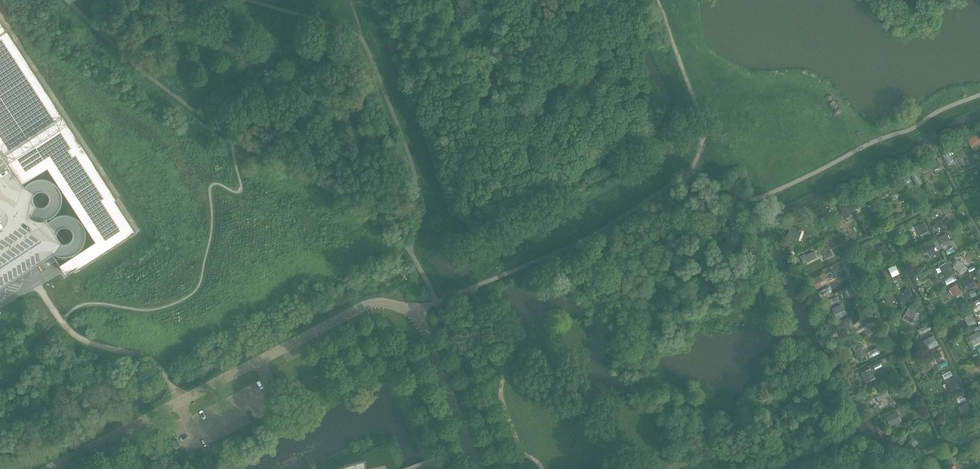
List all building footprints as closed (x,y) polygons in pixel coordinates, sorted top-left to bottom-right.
[(28,270),(55,253),(62,266),(67,274),(138,232),(84,145),(9,29),(0,14),(0,288),(28,270)] [(979,149),(979,134),(970,140),(976,151),(979,149)] [(918,172),(911,176),(916,187),(923,183),(918,172)] [(916,228),(920,236),(929,231),(924,223),(916,228)] [(886,245),(878,249),(883,258),(890,254),(886,245)] [(896,266),(887,270),(891,278),(900,274),(896,266)] [(969,277),(960,281),(965,290),(974,286),(969,277)] [(958,283),(947,289),(952,298),(962,292),(958,283)] [(838,305),(824,312),(830,323),(844,316),(838,305)] [(919,314),(908,307),(901,318),(912,325),(919,314)] [(971,314),(963,318),(968,326),(976,322),(971,314)] [(969,336),(974,345),(979,342),(979,331),(969,336)] [(934,335),(922,342),(927,351),(939,344),(934,335)] [(888,412),(876,418),(883,431),(895,426),(888,412)] [(182,445),(178,439),(172,442),(175,448),(182,445)] [(905,439),(891,446),(897,458),(911,451),(905,439)] [(361,462),(365,461),(365,460),(359,462),(356,463),(352,464),(346,466),(343,467),(339,468),(362,468),(361,462)]
